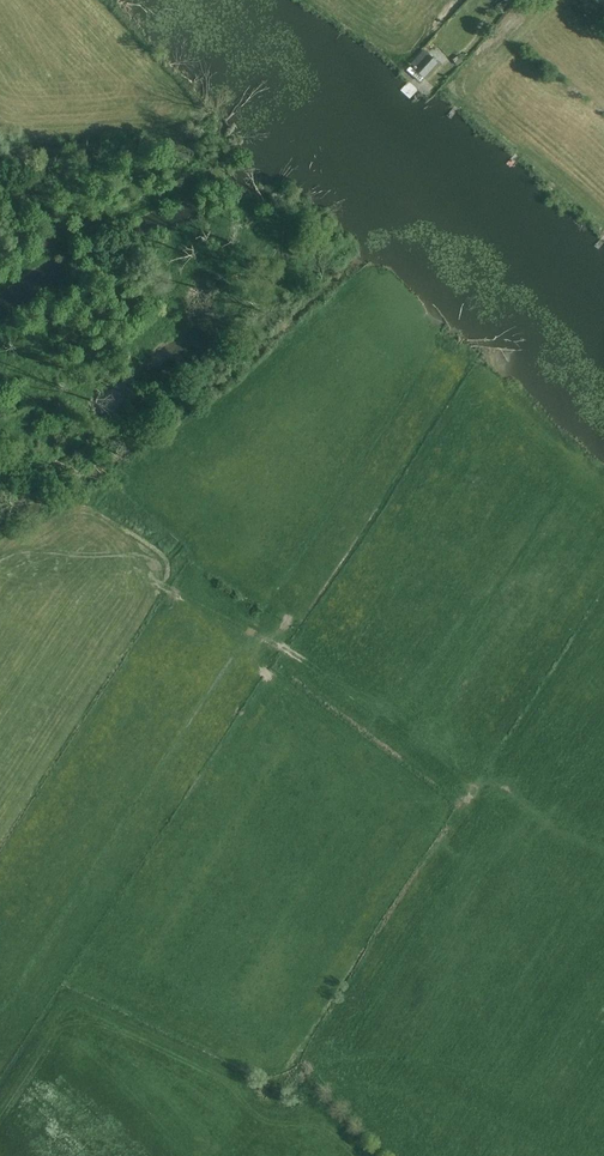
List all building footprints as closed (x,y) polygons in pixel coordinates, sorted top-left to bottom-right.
[(438,62),(424,50),(411,66),(424,78),(438,62)]
